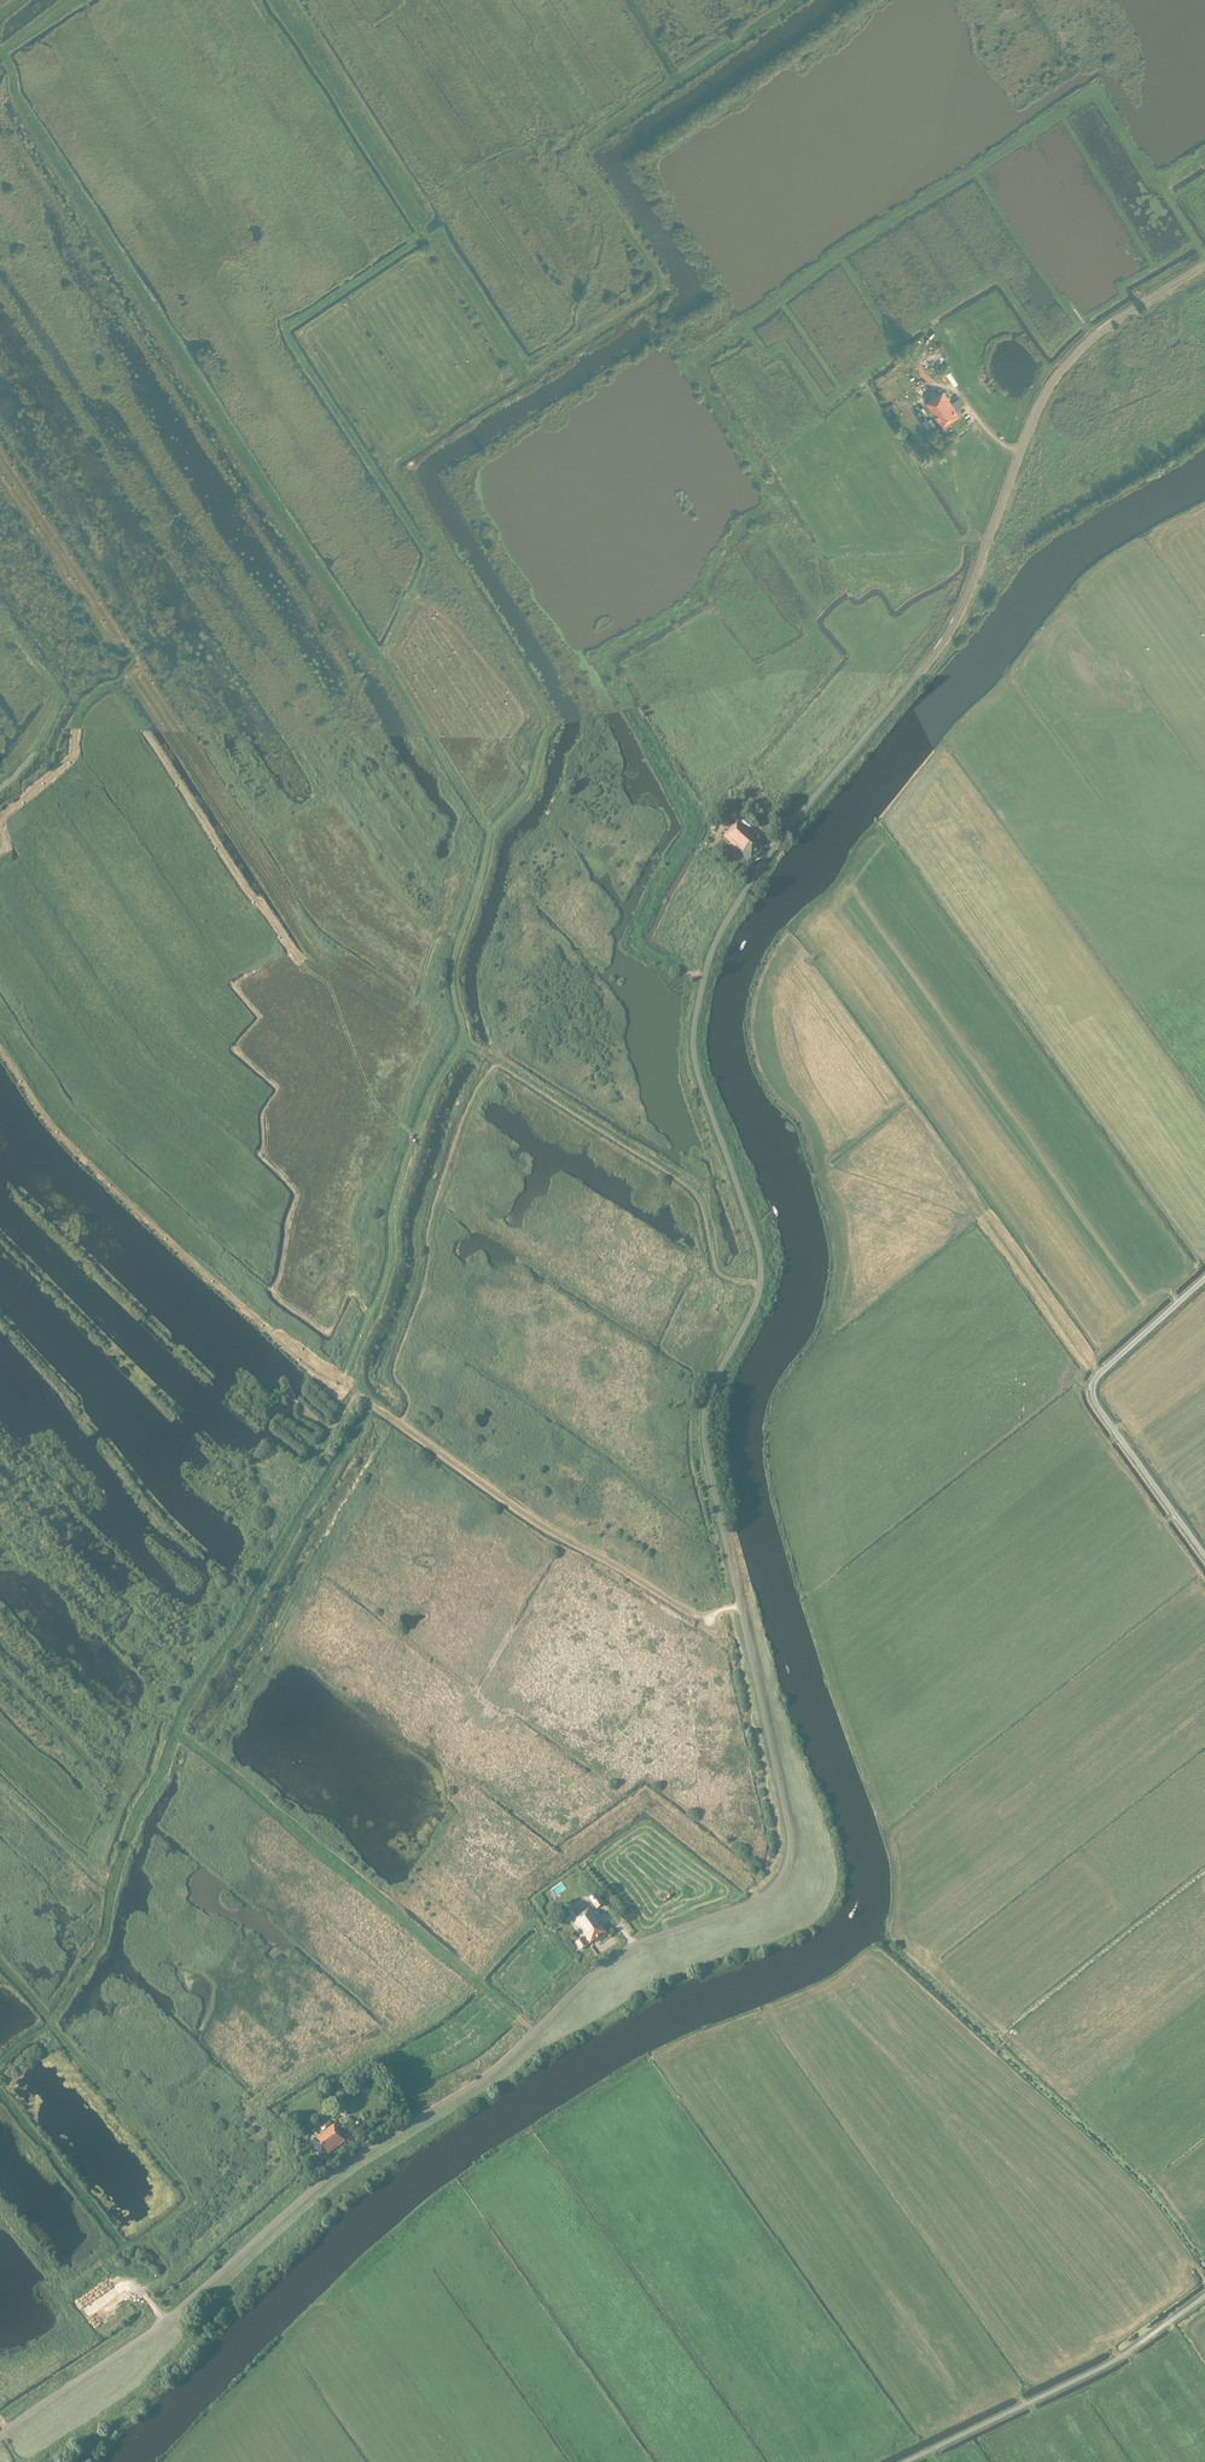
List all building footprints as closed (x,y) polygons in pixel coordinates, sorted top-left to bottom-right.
[(919,396),(923,394),(919,385),(915,387),(919,396)] [(960,398),(952,403),(944,392),(940,395),(939,394),(927,403),(943,427),(960,416),(956,410),(964,404),(960,398)] [(932,426),(926,417),(921,420),(928,429),(932,426)] [(735,797),(732,800),(725,808),(730,812),(740,800),(735,797)] [(733,826),(723,837),(749,861),(763,846),(738,823),(734,827),(733,826)] [(287,1393),(286,1393),(285,1396),(288,1398),(289,1397),(292,1400),(294,1398),(291,1395),(292,1394),(290,1392),(287,1393)] [(549,1889),(553,1895),(565,1889),(561,1882),(549,1889)] [(589,1899),(596,1909),(603,1904),(595,1892),(591,1895),(592,1897),(589,1899)] [(585,1912),(584,1911),(572,1920),(582,1935),(584,1937),(582,1938),(575,1942),(580,1950),(587,1945),(586,1945),(589,1943),(589,1944),(607,1932),(590,1908),(585,1912)] [(599,1942),(603,1948),(615,1941),(611,1935),(599,1942)] [(340,2134),(337,2129),(334,2124),(312,2140),(313,2141),(310,2142),(321,2157),(324,2155),(325,2156),(345,2141),(342,2137),(340,2134)] [(112,2282),(98,2291),(103,2298),(105,2297),(108,2301),(103,2304),(106,2308),(111,2304),(109,2301),(122,2292),(120,2289),(118,2290),(112,2282)] [(79,2306),(89,2323),(96,2319),(94,2315),(92,2316),(90,2313),(92,2312),(90,2308),(91,2307),(88,2301),(79,2306)]
